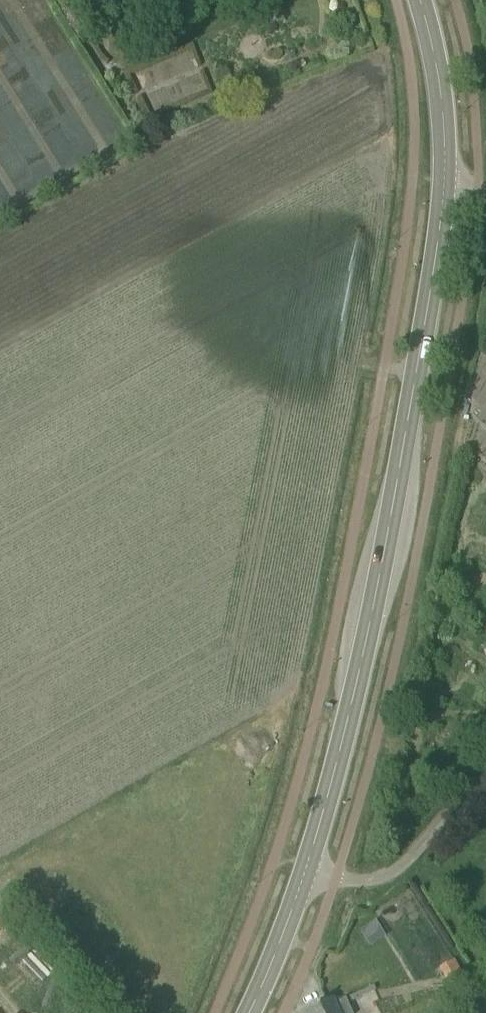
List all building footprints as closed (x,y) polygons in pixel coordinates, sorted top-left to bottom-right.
[(453,959),(439,967),(449,986),(464,978),(453,959)] [(345,998),(334,1003),(332,999),(330,999),(330,1000),(301,1012),(352,1012),(345,998)]
